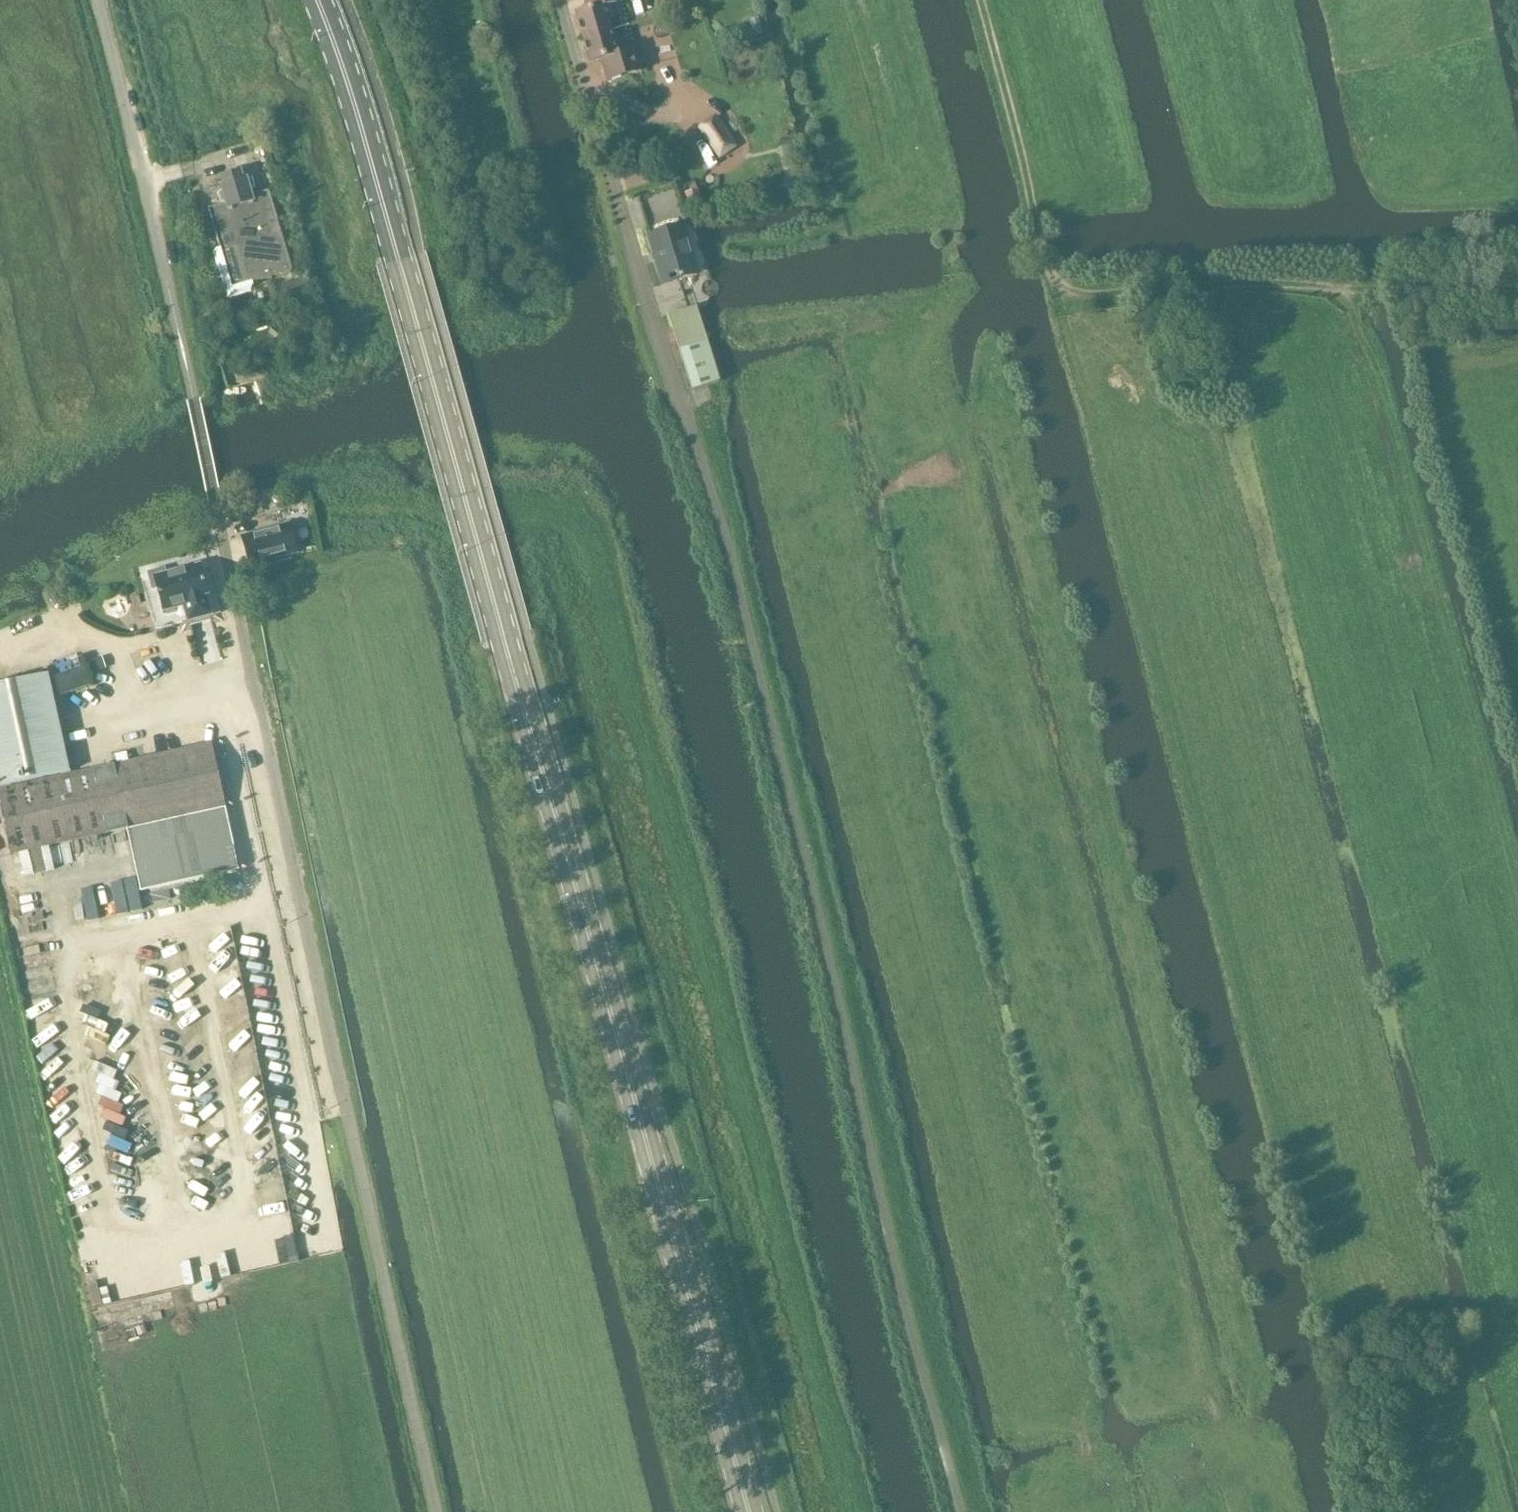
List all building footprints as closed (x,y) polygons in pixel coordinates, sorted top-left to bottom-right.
[(612,31),(609,19),(615,18),(611,5),(618,3),(617,0),(584,0),(587,10),(576,13),(583,39),(612,31)] [(616,42),(612,31),(583,39),(590,63),(602,60),(608,81),(643,71),(642,70),(637,71),(632,51),(625,53),(621,40),(616,42)] [(721,158),(738,147),(722,123),(705,135),(721,158)] [(227,204),(209,209),(232,289),(278,276),(292,271),(269,191),(251,196),(246,181),(243,182),(241,176),(224,181),(226,188),(222,189),(227,204)] [(697,193),(684,196),(688,208),(700,205),(697,193)] [(664,285),(699,274),(684,225),(650,236),(664,285)] [(680,348),(708,340),(697,306),(669,315),(680,348)] [(708,340),(680,349),(680,348),(683,357),(711,349),(708,340)] [(711,349),(683,357),(693,390),(721,382),(711,349)] [(303,502),(301,495),(282,496),(285,507),(303,502)] [(250,566),(297,553),(289,524),(242,537),(250,566)] [(205,550),(138,567),(156,632),(194,622),(211,617),(221,614),(205,550)] [(61,696),(90,686),(83,668),(54,678),(61,696)] [(0,685),(0,816),(22,918),(237,871),(210,748),(70,779),(68,772),(71,772),(50,674),(0,685)]
